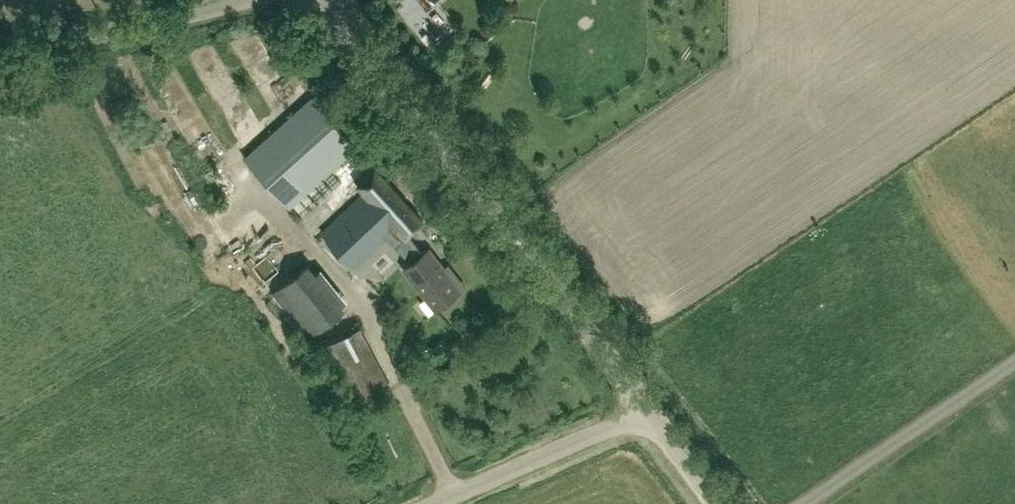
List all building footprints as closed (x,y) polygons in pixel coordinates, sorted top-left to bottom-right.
[(388,237),(411,262),(424,252),(408,234),(422,221),(311,95),(245,156),(300,215),(347,172),(365,191),(316,236),(349,272),(388,237)] [(263,256),(270,268),(288,257),(281,244),(263,256)] [(448,264),(444,266),(429,247),(424,252),(411,262),(404,267),(437,309),(466,286),(448,264)] [(304,265),(273,291),(310,335),(340,310),(304,265)] [(360,326),(328,341),(359,406),(391,390),(360,326)]
